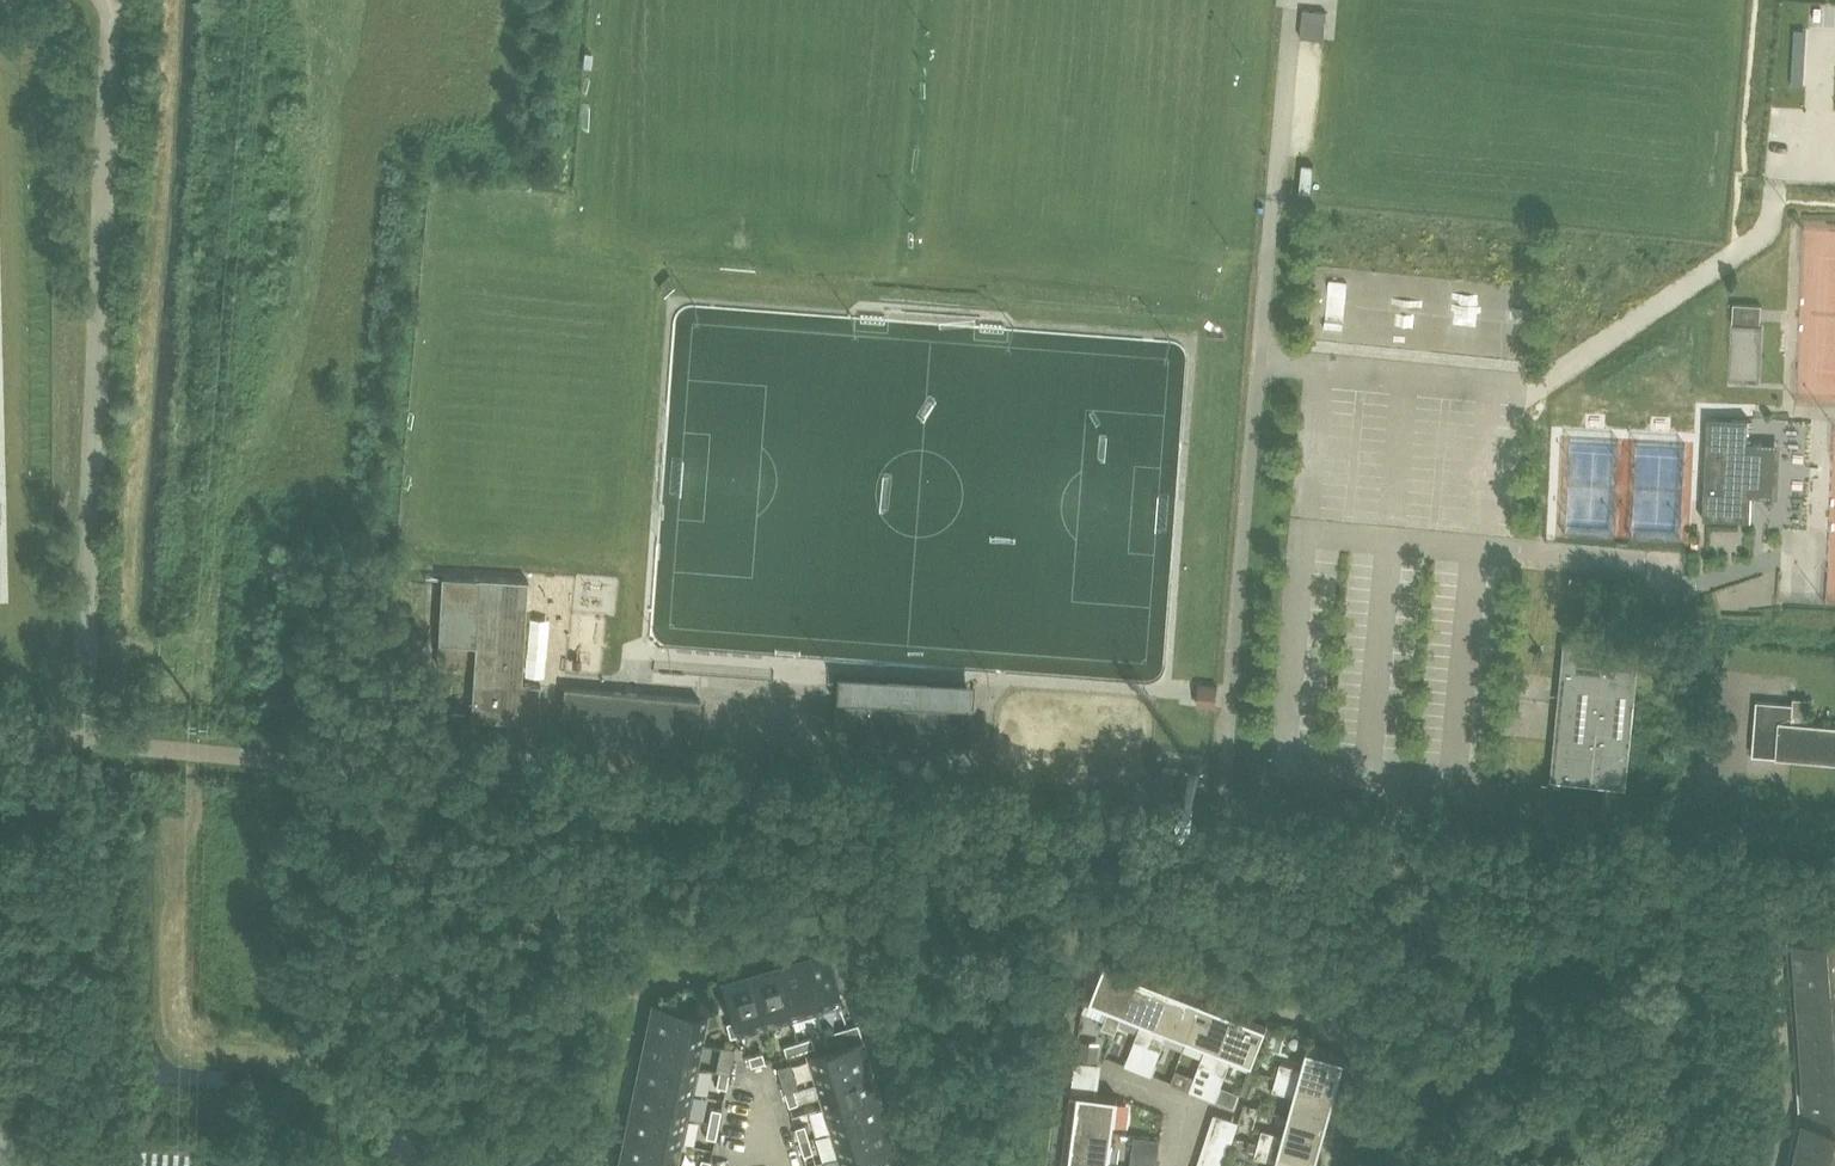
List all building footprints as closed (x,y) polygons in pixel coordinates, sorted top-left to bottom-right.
[(1324,39),(1326,11),(1303,9),(1301,37),(1324,39)] [(1734,304),(1733,324),(1762,325),(1762,304),(1734,304)] [(1703,518),(1751,520),(1752,495),(1759,496),(1762,442),(1748,441),(1749,417),(1708,415),(1703,518)] [(477,645),(472,717),(538,721),(540,684),(522,683),(528,580),(442,575),(438,642),(477,645)] [(1552,778),(1625,786),(1639,650),(1566,642),(1552,778)] [(839,675),(838,675),(836,701),(837,701),(835,738),(970,745),(972,708),(973,708),(974,682),(973,682),(972,708),(837,701),(839,675)] [(700,699),(565,686),(560,742),(696,754),(700,699)] [(1753,754),(1834,762),(1834,725),(1792,721),(1794,703),(1757,700),(1753,754)] [(1798,966),(1834,963),(1834,926),(1820,925),(1820,937),(1788,940),(1788,941),(1796,940),(1798,966)] [(828,959),(802,967),(816,1011),(842,1004),(828,959)] [(1116,1032),(1124,1012),(1138,975),(1105,962),(1091,999),(1110,1007),(1102,1027),(1116,1032)] [(1798,966),(1800,991),(1834,989),(1834,963),(1798,966)] [(778,974),(791,1019),(816,1011),(802,967),(778,974)] [(778,974),(753,982),(766,1026),(791,1019),(778,974)] [(1148,1044),(1170,987),(1138,975),(1124,1012),(1143,1019),(1135,1039),(1148,1044)] [(741,1034),(766,1026),(753,982),(728,989),(741,1034)] [(1169,1029),(1188,1037),(1202,1000),(1170,987),(1148,1044),(1161,1050),(1169,1029)] [(1800,991),(1802,1017),(1834,1015),(1834,989),(1800,991)] [(1234,1013),(1202,1000),(1188,1037),(1207,1044),(1199,1065),(1212,1070),(1234,1013)] [(657,1032),(702,1041),(708,1015),(662,1005),(657,1032)] [(1212,1070),(1225,1075),(1233,1055),(1253,1062),(1267,1025),(1234,1013),(1212,1070)] [(1802,1017),(1804,1043),(1834,1041),(1834,1015),(1802,1017)] [(740,1034),(736,1020),(727,1022),(731,1036),(740,1034)] [(837,1029),(824,1033),(827,1043),(840,1038),(837,1029)] [(651,1057),(697,1067),(702,1041),(657,1032),(651,1057)] [(811,1037),(797,1041),(800,1050),(814,1046),(811,1037)] [(1101,1042),(1082,1040),(1079,1057),(1098,1060),(1101,1042)] [(1164,1080),(1181,1087),(1196,1046),(1180,1040),(1164,1080)] [(800,1050),(797,1041),(783,1045),(786,1055),(800,1050)] [(1804,1043),(1805,1069),(1834,1067),(1834,1041),(1804,1043)] [(809,1056),(816,1082),(861,1068),(853,1043),(809,1056)] [(1345,1058),(1307,1047),(1302,1068),(1281,1062),(1277,1076),(1336,1092),(1345,1058)] [(748,1056),(751,1065),(765,1061),(762,1052),(748,1056)] [(646,1082),(692,1092),(697,1067),(651,1057),(646,1082)] [(723,1057),(720,1071),(729,1073),(732,1059),(723,1057)] [(1834,1110),(1834,1067),(1805,1069),(1808,1108),(1834,1110)] [(869,1093),(861,1068),(816,1082),(824,1106),(869,1093)] [(726,1087),(729,1073),(720,1071),(717,1085),(726,1087)] [(785,1091),(794,1088),(790,1075),(781,1077),(785,1091)] [(1289,1115),(1327,1125),(1336,1092),(1277,1076),(1273,1089),(1294,1095),(1289,1115)] [(686,1117),(692,1092),(646,1082),(641,1107),(686,1117)] [(794,1088),(785,1091),(789,1105),(798,1102),(794,1088)] [(1079,1091),(1074,1126),(1114,1131),(1118,1096),(1079,1091)] [(824,1106),(831,1131),(876,1117),(869,1093),(824,1106)] [(681,1142),(686,1117),(641,1107),(635,1133),(681,1142)] [(712,1108),(709,1122),(719,1124),(721,1110),(712,1108)] [(1808,1108),(1800,1146),(1834,1154),(1834,1110),(1808,1108)] [(1189,1165),(1216,1165),(1231,1119),(1206,1111),(1189,1165)] [(1327,1125),(1289,1115),(1283,1134),(1262,1129),(1259,1142),(1318,1158),(1327,1125)] [(831,1131),(839,1156),(884,1142),(876,1117),(831,1131)] [(716,1138),(719,1124),(709,1122),(706,1136),(716,1138)] [(800,1141),(809,1138),(805,1124),(795,1127),(800,1141)] [(1114,1131),(1074,1126),(1070,1160),(1109,1165),(1114,1131)] [(630,1158),(669,1165),(676,1165),(681,1142),(635,1133),(630,1158)] [(809,1138),(800,1141),(804,1155),(813,1152),(809,1138)] [(1275,1165),(1316,1165),(1318,1158),(1259,1142),(1249,1139),(1246,1149),(1256,1152),(1255,1156),(1276,1161),(1275,1165)] [(842,1165),(891,1165),(884,1142),(839,1156),(842,1165)] [(1800,1146),(1795,1165),(1834,1165),(1834,1154),(1800,1146)] [(1159,1153),(1132,1150),(1129,1165),(1157,1165),(1159,1153)] [(630,1158),(628,1165),(669,1165),(630,1158)]
